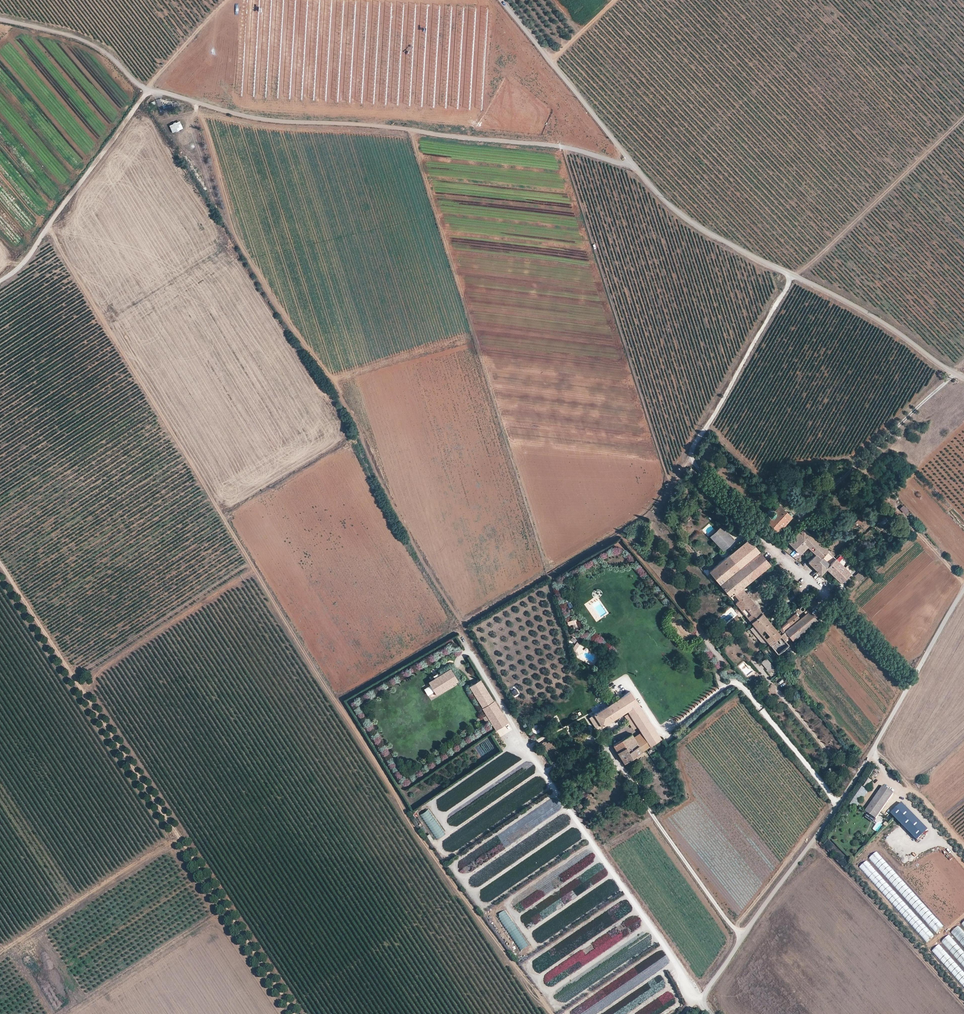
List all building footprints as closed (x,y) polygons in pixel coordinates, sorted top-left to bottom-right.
[(169,126),(172,133),(183,129),(180,122),(169,126)] [(777,281),(782,284),(786,278),(779,274),(777,277),(779,278),(777,281)] [(778,485),(781,489),(790,483),(787,478),(778,485)] [(764,518),(777,531),(790,516),(779,504),(774,509),(772,508),(769,509),(767,511),(767,514),(768,515),(764,518)] [(899,507),(903,513),(908,510),(903,504),(899,507)] [(709,535),(722,548),(733,538),(720,524),(709,535)] [(788,541),(800,553),(807,545),(816,554),(823,546),(802,527),(788,541)] [(728,552),(738,565),(758,548),(748,536),(728,552)] [(808,561),(821,573),(826,567),(849,589),(859,580),(835,558),(823,546),(816,554),(808,561)] [(719,581),(730,593),(740,585),(757,571),(760,575),(772,566),(758,548),(738,565),(719,581)] [(835,558),(859,580),(866,574),(842,551),(835,558)] [(709,569),(719,581),(738,565),(728,552),(709,569)] [(735,600),(751,619),(761,611),(745,591),(740,585),(730,593),(735,600)] [(751,619),(769,641),(779,632),(761,611),(751,619)] [(783,631),(791,640),(816,620),(807,611),(798,618),(783,631)] [(780,626),(783,631),(798,618),(795,614),(780,626)] [(769,641),(777,650),(787,642),(779,632),(769,641)] [(767,670),(773,666),(766,656),(760,660),(767,670)] [(451,670),(429,683),(437,695),(458,681),(451,670)] [(483,708),(494,701),(481,681),(470,688),(483,708)] [(594,714),(602,726),(628,709),(630,712),(639,725),(643,732),(651,745),(653,743),(661,738),(630,691),(594,714)] [(508,723),(494,701),(483,708),(482,709),(496,731),(508,723)] [(625,716),(633,729),(639,725),(630,712),(625,716)] [(634,738),(642,750),(645,748),(651,745),(643,732),(634,738)] [(614,745),(624,762),(642,750),(634,738),(631,734),(614,745)] [(867,788),(872,780),(868,777),(863,786),(867,788)] [(850,803),(857,807),(868,790),(861,786),(850,803)] [(892,793),(882,786),(864,811),(874,818),(892,793)] [(436,839),(444,834),(428,808),(420,813),(436,839)] [(869,857),(902,895),(905,892),(906,893),(910,889),(876,851),(869,857)] [(860,866),(895,905),(901,899),(866,860),(860,866)] [(599,872),(603,878),(609,874),(605,868),(599,872)] [(575,890),(524,922),(528,929),(534,926),(535,928),(582,898),(578,892),(576,893),(575,890)] [(519,951),(527,946),(506,909),(497,914),(519,951)] [(925,920),(938,932),(944,925),(931,913),(925,920)] [(918,927),(916,922),(913,924),(923,942),(932,937),(925,923),(918,927)] [(555,925),(537,936),(541,943),(559,931),(555,925)] [(952,931),(963,945),(963,930),(959,925),(952,931)] [(963,966),(963,951),(950,933),(943,940),(963,966)] [(933,949),(963,987),(963,974),(939,944),(933,949)]
